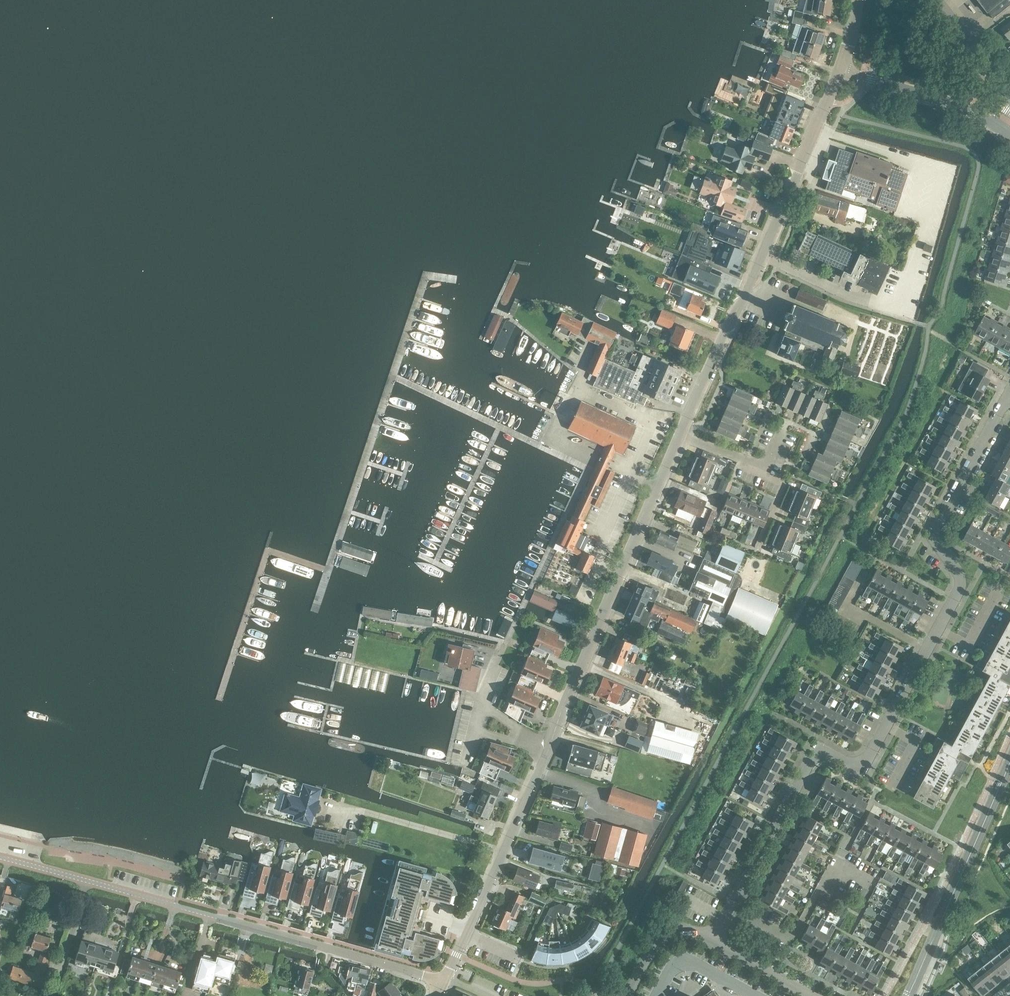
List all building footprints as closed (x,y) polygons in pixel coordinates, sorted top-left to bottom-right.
[(811,14),(816,15),(817,12),(829,15),(831,2),(817,0),(806,0),(802,12),(794,10),(792,16),(807,20),(808,14),(811,15),(811,14)] [(994,18),(1009,5),(1009,0),(979,0),(994,18)] [(813,29),(807,27),(805,26),(807,20),(792,16),(791,23),(800,25),(795,39),(820,47),(824,35),(812,31),(813,29)] [(1002,28),(1009,39),(1009,22),(1002,28)] [(816,59),(820,47),(795,39),(791,52),(782,49),(780,54),(794,60),(796,54),(803,57),(804,55),(816,59)] [(788,89),(790,84),(799,87),(803,76),(789,70),(793,60),(779,55),(776,63),(780,65),(775,76),(771,74),(767,81),(782,87),(788,89)] [(805,102),(786,95),(787,91),(769,83),(767,88),(776,91),(771,103),(800,115),(805,102)] [(771,103),(766,117),(794,129),(800,115),(771,103)] [(794,129),(766,117),(765,117),(773,121),(767,137),(757,133),(754,139),(772,146),(775,139),(788,144),(794,129)] [(730,163),(728,168),(742,173),(744,167),(749,169),(754,155),(767,160),(771,147),(753,140),(750,148),(736,143),(735,149),(725,146),(720,160),(730,163)] [(875,205),(895,211),(908,174),(890,168),(892,163),(856,151),(853,158),(837,152),(826,184),(876,201),(875,205)] [(732,181),(715,176),(714,180),(704,176),(703,181),(701,181),(699,182),(698,184),(698,186),(699,188),(700,190),(699,193),(708,197),(706,202),(722,207),(720,214),(741,221),(745,209),(730,204),(736,188),(730,186),(732,181)] [(742,179),(740,186),(750,189),(752,182),(742,179)] [(666,182),(662,193),(675,197),(677,190),(672,188),(673,185),(666,182)] [(808,208),(845,219),(849,204),(813,193),(808,208)] [(1009,229),(1009,214),(1005,213),(1001,226),(1009,229)] [(747,231),(723,222),(717,238),(741,247),(747,231)] [(1009,243),(1009,229),(1001,226),(997,239),(1009,243)] [(983,228),(981,235),(987,236),(989,229),(983,228)] [(737,270),(744,252),(744,251),(724,243),(706,236),(707,234),(697,231),(692,246),(690,245),(686,256),(703,263),(705,258),(714,261),(737,270)] [(869,258),(860,254),(817,234),(817,235),(807,231),(806,232),(805,234),(798,250),(808,255),(809,255),(822,261),(822,262),(829,265),(830,265),(843,271),(840,277),(876,294),(889,266),(870,259),(870,258),(869,258)] [(1009,258),(1009,243),(997,239),(993,253),(1009,258)] [(922,250),(930,253),(932,246),(924,243),(922,250)] [(1008,272),(1009,273),(1009,258),(993,253),(989,266),(1008,272)] [(708,266),(698,261),(692,259),(689,266),(693,269),(687,282),(688,282),(699,287),(699,288),(703,290),(703,289),(712,292),(712,293),(713,291),(714,291),(716,287),(715,286),(719,277),(718,277),(710,274),(709,273),(707,275),(705,272),(707,266),(708,266)] [(989,266),(984,279),(1006,286),(1008,278),(1006,277),(1008,272),(989,266)] [(658,276),(655,283),(661,285),(664,279),(658,276)] [(705,303),(700,301),(702,299),(692,294),(686,291),(685,292),(684,291),(685,287),(673,282),(673,283),(671,282),(667,290),(669,291),(670,292),(683,298),(689,301),(686,308),(700,314),(705,303)] [(795,298),(822,309),(826,301),(798,290),(795,298)] [(837,322),(793,304),(789,313),(787,311),(785,315),(783,319),(786,320),(783,329),(786,330),(784,335),(776,354),(799,363),(806,347),(799,344),(800,343),(803,344),(804,341),(807,342),(806,343),(824,350),(820,361),(831,365),(837,349),(838,345),(844,342),(846,337),(844,332),(846,327),(838,324),(836,324),(837,322)] [(662,310),(659,317),(662,318),(660,324),(670,328),(675,315),(662,310)] [(555,325),(556,325),(554,330),(568,336),(570,332),(576,335),(585,317),(583,316),(581,321),(561,312),(555,325)] [(486,336),(493,339),(502,318),(495,315),(486,336)] [(984,317),(974,335),(987,342),(997,324),(998,322),(991,318),(990,320),(984,317)] [(608,349),(616,332),(588,318),(579,336),(598,344),(586,372),(596,376),(604,358),(608,349)] [(494,346),(503,350),(515,324),(506,320),(494,346)] [(997,324),(987,342),(1000,348),(1009,330),(1009,329),(1009,328),(1003,325),(1002,327),(997,324)] [(693,332),(676,325),(669,342),(686,349),(693,332)] [(1009,330),(1000,348),(1009,354),(1009,331),(1009,330)] [(650,338),(641,334),(638,340),(647,344),(650,338)] [(592,386),(636,404),(636,403),(643,406),(647,397),(640,394),(641,391),(666,402),(680,370),(650,357),(642,354),(635,371),(605,358),(592,386)] [(962,354),(958,360),(963,363),(967,357),(962,354)] [(860,366),(855,365),(843,360),(839,373),(856,379),(860,366)] [(969,382),(964,379),(958,389),(964,392),(963,393),(978,401),(984,390),(983,390),(989,379),(982,376),(986,369),(973,362),(967,373),(972,376),(969,382)] [(792,388),(783,384),(775,403),(787,408),(798,382),(793,380),(791,385),(792,386),(792,388)] [(798,382),(787,408),(798,412),(806,394),(797,390),(798,389),(801,388),(802,384),(798,382)] [(730,398),(756,409),(758,405),(753,403),(752,404),(750,403),(754,395),(735,387),(730,398)] [(806,394),(798,412),(809,417),(820,392),(815,390),(813,394),(814,396),(814,397),(806,394)] [(820,392),(809,417),(820,422),(828,404),(820,400),(820,398),(823,398),(824,394),(820,392)] [(954,411),(968,418),(972,412),(975,414),(977,409),(960,400),(950,395),(948,399),(958,404),(954,411)] [(754,414),(756,409),(730,398),(725,409),(744,417),(747,409),(750,410),(749,412),(754,414)] [(615,451),(623,454),(635,427),(580,401),(567,429),(604,446),(572,515),(583,520),(590,504),(598,507),(614,473),(606,469),(615,451)] [(949,421),(963,429),(966,423),(969,425),(972,420),(968,418),(954,411),(944,405),(942,410),(952,415),(949,421)] [(721,420),(746,431),(748,427),(744,425),(742,427),(740,426),(744,417),(725,409),(721,420)] [(756,409),(754,414),(762,418),(764,414),(756,409)] [(860,419),(841,411),(836,422),(862,433),(864,428),(859,426),(858,428),(856,427),(860,419)] [(943,432),(957,439),(960,434),(963,435),(966,431),(963,429),(949,421),(939,416),(937,420),(946,425),(943,432)] [(744,436),(746,431),(721,420),(716,432),(734,440),(738,431),(740,432),(740,434),(744,436)] [(862,433),(836,422),(832,433),(850,441),(854,433),(856,434),(856,436),(860,438),(862,433)] [(937,442),(951,450),(954,444),(958,446),(960,441),(957,439),(943,432),(933,426),(931,431),(941,436),(937,442)] [(746,432),(744,437),(752,441),(755,436),(746,432)] [(832,433),(827,444),(852,455),(854,450),(850,448),(849,450),(847,449),(850,441),(832,433)] [(931,453),(946,460),(949,455),(952,457),(954,452),(951,450),(937,442),(927,437),(925,441),(935,447),(931,453)] [(818,453),(841,463),(844,455),(846,456),(846,458),(850,460),(852,455),(827,444),(822,455),(818,453)] [(929,457),(925,464),(940,471),(943,465),(946,467),(949,462),(946,460),(931,453),(922,448),(919,452),(929,457)] [(692,466),(712,474),(716,463),(724,466),(726,460),(707,452),(705,459),(697,455),(692,466)] [(1004,452),(998,463),(1009,470),(1009,456),(1004,452)] [(841,463),(818,453),(813,464),(838,475),(840,470),(836,468),(835,470),(833,469),(836,461),(840,463),(841,463)] [(1009,484),(1007,482),(1009,476),(1009,470),(998,463),(992,474),(1009,484)] [(813,464),(808,475),(826,483),(830,475),(832,476),(832,478),(836,480),(838,475),(813,464)] [(712,474),(692,466),(688,477),(696,481),(693,487),(707,493),(710,486),(707,485),(712,474)] [(912,488),(927,495),(930,490),(933,491),(935,486),(918,477),(908,472),(906,476),(916,481),(912,488)] [(1006,496),(1009,489),(1009,484),(992,474),(992,475),(997,477),(991,488),(1006,496)] [(930,497),(927,495),(912,488),(903,482),(900,487),(910,492),(907,498),(921,506),(924,500),(927,502),(930,497)] [(807,486),(804,492),(796,489),(792,500),(811,508),(816,497),(818,498),(821,491),(807,486)] [(985,499),(1000,507),(1006,496),(991,488),(985,499)] [(700,516),(703,506),(699,505),(701,500),(681,491),(678,499),(676,499),(674,504),(675,504),(675,506),(683,509),(681,512),(694,518),(695,514),(700,516)] [(924,508),(921,506),(907,498),(897,493),(895,497),(904,503),(901,509),(915,516),(918,511),(921,512),(924,508)] [(739,499),(729,494),(723,510),(733,514),(739,499)] [(749,503),(739,499),(733,514),(743,518),(749,503)] [(811,508),(792,500),(787,511),(796,515),(793,521),(807,527),(809,520),(807,519),(811,508)] [(758,507),(749,503),(743,518),(752,522),(758,507)] [(895,519),(910,527),(913,521),(916,523),(918,518),(915,516),(901,509),(891,504),(889,508),(899,513),(895,519)] [(992,514),(994,510),(987,506),(985,510),(992,514)] [(707,534),(717,511),(706,507),(697,530),(707,534)] [(768,511),(758,507),(752,522),(762,526),(768,511)] [(890,530),(904,538),(907,532),(910,533),(913,529),(910,527),(895,519),(886,514),(883,518),(893,524),(890,530)] [(555,543),(566,548),(569,550),(568,550),(581,556),(575,568),(587,573),(595,556),(573,546),(585,521),(583,520),(572,515),(569,521),(565,519),(555,543)] [(793,521),(791,527),(780,523),(775,534),(795,542),(799,531),(804,533),(807,527),(793,521)] [(975,545),(983,530),(971,524),(964,539),(975,545)] [(887,534),(884,541),(898,549),(901,542),(904,544),(907,539),(904,538),(890,530),(880,525),(878,529),(887,534)] [(994,536),(983,530),(975,545),(986,551),(994,536)] [(656,542),(674,550),(675,546),(691,553),(697,540),(686,536),(684,541),(679,538),(678,539),(660,531),(656,542)] [(795,542),(775,534),(771,545),(778,548),(776,555),(790,561),(793,554),(790,553),(795,542)] [(373,558),(377,546),(345,536),(341,548),(373,558)] [(997,557),(1005,542),(994,536),(986,551),(997,557)] [(1005,542),(997,557),(1008,563),(1009,559),(1009,545),(1005,542)] [(678,587),(689,591),(712,601),(710,606),(703,622),(721,630),(727,617),(765,633),(776,606),(739,590),(741,584),(741,583),(741,581),(741,580),(741,579),(741,577),(740,576),(740,575),(739,574),(738,573),(737,572),(736,571),(744,552),(723,543),(718,556),(715,563),(705,558),(704,558),(698,572),(695,578),(684,573),(678,587)] [(341,551),(337,561),(365,571),(369,560),(341,551)] [(708,551),(705,558),(715,563),(718,556),(708,551)] [(672,561),(651,552),(646,563),(661,570),(658,578),(670,583),(677,566),(671,563),(672,561)] [(826,606),(837,612),(862,565),(852,560),(826,606)] [(798,561),(795,568),(801,570),(804,563),(798,561)] [(876,569),(867,586),(862,596),(866,598),(871,588),(878,592),(885,578),(879,575),(881,571),(876,569)] [(887,575),(885,578),(878,592),(872,602),(876,604),(882,594),(888,598),(895,583),(890,581),(892,577),(887,575)] [(897,580),(895,583),(888,598),(883,607),(887,610),(892,600),(899,603),(906,589),(900,586),(902,583),(897,580)] [(651,589),(638,583),(634,592),(654,602),(659,591),(652,587),(651,589)] [(908,586),(906,589),(899,603),(893,613),(897,616),(903,606),(909,609),(917,595),(911,592),(913,589),(908,586)] [(530,601),(553,611),(558,601),(534,591),(530,601)] [(670,609),(654,602),(634,592),(624,614),(638,620),(643,622),(648,612),(665,620),(670,609)] [(918,592),(917,595),(909,609),(904,619),(908,621),(913,612),(920,615),(928,601),(922,598),(923,594),(918,592)] [(703,622),(710,606),(700,602),(692,618),(703,623),(703,622)] [(392,611),(363,606),(362,614),(391,620),(392,611)] [(581,619),(557,609),(552,619),(576,629),(581,619)] [(670,609),(665,620),(665,621),(691,633),(691,631),(696,621),(696,620),(670,609)] [(432,627),(433,619),(397,613),(396,621),(432,627)] [(702,623),(696,621),(691,631),(700,635),(709,639),(714,628),(702,623)] [(687,633),(661,622),(656,633),(682,644),(687,633)] [(542,627),(529,655),(545,662),(550,652),(557,655),(563,641),(555,638),(557,634),(564,637),(565,637),(542,627)] [(991,663),(986,661),(991,653),(985,650),(976,666),(995,676),(956,747),(945,741),(938,737),(929,753),(934,756),(939,748),(944,750),(917,798),(935,808),(952,776),(960,780),(969,763),(958,757),(962,751),(973,757),(1009,688),(1009,684),(1000,678),(1004,671),(1008,673),(1009,675),(1009,628),(991,663)] [(861,630),(858,636),(863,639),(866,633),(861,630)] [(880,648),(894,655),(897,650),(900,651),(903,647),(876,632),(874,636),(883,642),(880,648)] [(617,638),(613,649),(635,658),(637,654),(637,653),(642,640),(625,633),(622,640),(617,638)] [(874,658),(888,666),(891,660),(895,662),(897,657),(894,655),(880,648),(870,642),(868,647),(878,652),(874,658)] [(469,668),(468,670),(470,670),(475,650),(448,643),(446,653),(449,654),(446,665),(465,669),(465,667),(469,668)] [(635,658),(613,649),(608,659),(623,666),(626,657),(628,658),(627,660),(634,663),(635,658)] [(868,669),(883,677),(886,671),(889,673),(891,668),(888,666),(874,658),(865,653),(862,657),(872,663),(868,669)] [(529,655),(517,683),(533,690),(537,680),(545,683),(551,670),(543,666),(545,662),(552,665),(553,665),(545,662),(529,655)] [(798,663),(795,669),(801,672),(804,666),(798,663)] [(863,680),(877,687),(880,681),(883,683),(886,678),(883,677),(868,669),(859,664),(856,668),(866,673),(863,680)] [(421,669),(419,677),(430,679),(431,672),(421,669)] [(649,674),(643,672),(639,683),(644,685),(649,674)] [(857,690),(871,698),(874,692),(877,694),(880,689),(877,687),(863,680),(853,674),(851,679),(860,684),(857,690)] [(622,686),(604,678),(597,694),(615,702),(616,702),(616,703),(617,703),(620,702),(621,705),(621,704),(623,704),(625,703),(626,702),(625,702),(627,701),(628,699),(629,700),(629,699),(630,698),(630,696),(631,696),(632,691),(639,694),(622,686)] [(540,693),(533,690),(517,683),(505,712),(526,726),(527,726),(520,721),(525,708),(533,712),(539,698),(531,695),(533,691),(540,694),(540,693)] [(803,694),(797,690),(789,704),(796,708),(794,711),(799,714),(800,710),(808,696),(808,697),(813,686),(809,684),(803,694)] [(809,719),(811,716),(818,702),(824,692),(819,690),(814,700),(808,697),(808,696),(800,710),(806,713),(804,717),(809,719)] [(821,722),(829,708),(834,698),(830,696),(824,706),(818,702),(811,716),(817,719),(815,722),(820,725),(821,722)] [(832,728),(839,714),(845,704),(840,701),(835,711),(829,708),(821,722),(827,725),(825,728),(830,731),(832,728)] [(584,716),(603,724),(608,726),(613,715),(589,705),(584,716)] [(841,737),(842,733),(850,720),(855,709),(851,707),(845,717),(839,714),(832,728),(838,731),(836,734),(841,737)] [(851,742),(853,739),(861,726),(860,725),(866,715),(862,713),(856,723),(850,720),(842,733),(848,736),(846,740),(851,742)] [(598,735),(603,724),(584,716),(580,727),(598,735)] [(647,751),(690,764),(698,735),(656,723),(657,722),(656,720),(652,719),(651,720),(650,724),(651,725),(654,726),(653,728),(647,751)] [(632,731),(644,736),(648,724),(636,720),(632,731)] [(774,743),(788,751),(791,745),(794,747),(797,742),(770,727),(767,732),(777,737),(774,743)] [(630,736),(625,747),(638,752),(643,741),(630,736)] [(768,754),(782,762),(785,756),(788,757),(791,753),(788,751),(774,743),(764,738),(761,742),(771,748),(768,754)] [(500,767),(508,770),(513,757),(506,754),(509,747),(517,749),(492,742),(479,772),(503,782),(495,779),(500,767)] [(606,754),(574,744),(569,762),(601,771),(606,754)] [(762,764),(776,772),(779,766),(782,768),(785,763),(782,762),(768,754),(758,749),(756,753),(766,758),(762,764)] [(611,755),(609,762),(616,763),(618,756),(611,755)] [(756,775),(771,783),(774,777),(777,779),(779,774),(776,772),(762,764),(752,759),(750,763),(760,769),(756,775)] [(751,785),(765,793),(768,787),(771,789),(774,784),(771,783),(756,775),(747,770),(744,774),(754,779),(751,785)] [(826,777),(825,778),(816,794),(811,804),(816,806),(821,797),(827,800),(835,786),(829,783),(830,779),(826,777)] [(458,779),(455,786),(471,793),(474,786),(458,779)] [(748,790),(745,796),(759,804),(762,798),(765,800),(768,795),(765,793),(751,785),(741,780),(739,784),(748,790)] [(836,782),(835,786),(827,800),(822,810),(826,812),(831,802),(838,806),(845,791),(840,788),(841,785),(836,782)] [(488,785),(483,783),(480,789),(474,787),(471,794),(494,803),(500,789),(489,784),(488,785)] [(296,814),(294,819),(310,824),(313,814),(315,815),(319,801),(317,800),(320,790),(304,785),(300,798),(295,797),(294,795),(290,794),(289,795),(286,794),(285,797),(283,798),(281,805),(282,807),(281,810),(296,814)] [(570,791),(554,786),(551,799),(574,806),(578,791),(570,789),(570,791)] [(658,801),(612,786),(607,802),(625,808),(624,810),(652,819),(653,819),(663,822),(666,813),(656,809),(658,801)] [(847,788),(845,791),(838,806),(832,815),(837,818),(842,808),(848,811),(856,797),(851,794),(852,791),(847,788)] [(476,803),(473,811),(488,817),(494,803),(471,794),(469,800),(476,803)] [(857,794),(856,797),(848,811),(843,821),(847,823),(853,813),(859,817),(867,803),(861,799),(862,796),(857,794)] [(577,808),(583,809),(586,798),(580,796),(577,808)] [(744,798),(741,803),(747,806),(749,801),(744,798)] [(730,823),(745,831),(748,825),(751,827),(753,822),(736,813),(726,807),(724,811),(734,817),(730,823)] [(466,814),(452,809),(450,815),(464,820),(466,814)] [(874,814),(870,811),(869,811),(860,829),(855,838),(859,841),(864,831),(871,834),(878,820),(873,817),(874,814)] [(823,824),(809,816),(805,823),(802,821),(799,826),(802,827),(817,835),(827,840),(829,836),(819,831),(823,824)] [(725,833),(739,841),(742,836),(745,837),(748,832),(745,831),(730,823),(721,817),(718,822),(728,827),(725,833)] [(880,817),(878,820),(871,834),(866,844),(870,846),(875,836),(881,840),(889,825),(883,823),(885,819),(880,817)] [(536,834),(557,839),(561,825),(553,822),(552,824),(539,821),(536,834)] [(601,824),(590,821),(586,837),(597,840),(601,824)] [(601,824),(597,840),(593,854),(638,866),(647,834),(602,821),(601,824)] [(890,822),(889,825),(881,840),(876,850),(880,852),(886,842),(892,845),(899,831),(894,828),(896,825),(890,822)] [(341,833),(316,827),(313,838),(339,844),(340,841),(356,845),(359,833),(347,830),(346,835),(341,833)] [(813,841),(817,835),(802,827),(799,833),(796,831),(794,836),(797,838),(811,846),(821,851),(823,846),(813,841)] [(719,844),(733,852),(736,846),(739,848),(742,843),(739,841),(725,833),(715,828),(713,832),(722,838),(719,844)] [(901,828),(899,831),(892,845),(887,855),(891,858),(896,848),(902,851),(910,837),(904,834),(906,831),(901,828)] [(912,833),(910,837),(902,851),(903,851),(897,861),(902,863),(907,853),(913,856),(920,842),(915,839),(917,836),(912,833)] [(808,852),(811,846),(797,838),(794,843),(791,842),(788,847),(791,848),(805,856),(815,861),(818,857),(808,852)] [(713,855),(727,862),(730,857),(733,858),(736,853),(733,852),(719,844),(709,839),(707,843),(717,848),(713,855)] [(922,839),(920,842),(913,856),(908,867),(912,869),(918,859),(924,862),(931,848),(926,845),(927,842),(922,839)] [(561,842),(559,848),(571,851),(573,845),(561,842)] [(933,845),(931,848),(924,862),(919,872),(923,875),(928,864),(935,868),(943,854),(936,850),(938,847),(933,845)] [(554,869),(559,854),(533,846),(528,861),(554,869)] [(802,862),(805,856),(791,848),(788,854),(785,852),(782,857),(785,859),(799,867),(809,872),(812,867),(802,862)] [(707,865),(722,873),(725,867),(728,869),(730,864),(727,862),(713,855),(703,849),(701,853),(711,859),(707,865)] [(255,894),(256,891),(256,890),(262,892),(273,851),(271,851),(269,851),(268,851),(266,852),(265,853),(263,853),(262,852),(261,852),(258,864),(260,865),(258,872),(256,871),(250,870),(251,868),(250,868),(243,895),(250,897),(251,893),(255,894)] [(241,861),(226,857),(225,862),(224,862),(219,865),(219,866),(205,861),(200,875),(229,883),(232,874),(237,875),(236,879),(244,881),(249,863),(241,860),(241,861)] [(277,900),(278,897),(278,896),(284,898),(295,857),(293,857),(291,857),(290,858),(288,858),(287,859),(285,859),(284,859),(283,858),(280,870),(282,871),(280,878),(278,877),(272,876),(273,874),(272,874),(265,901),(272,903),(273,899),(277,900)] [(796,873),(799,867),(785,859),(782,864),(779,863),(776,868),(780,869),(794,877),(804,882),(806,878),(796,873)] [(705,869),(701,876),(716,884),(719,878),(722,879),(725,875),(722,873),(707,865),(698,860),(695,864),(705,869)] [(380,935),(376,948),(377,948),(400,955),(401,952),(409,954),(409,953),(415,955),(414,957),(415,957),(416,957),(417,957),(417,958),(418,958),(419,958),(420,958),(421,958),(422,958),(423,958),(424,958),(425,958),(426,957),(427,957),(428,957),(429,956),(430,956),(431,955),(432,955),(433,955),(433,954),(434,954),(435,953),(436,952),(437,952),(437,951),(438,951),(438,950),(436,948),(439,938),(415,932),(416,931),(415,931),(410,930),(412,923),(418,901),(420,895),(425,896),(425,897),(425,896),(449,903),(452,893),(454,892),(454,891),(454,890),(454,889),(453,888),(453,887),(453,886),(452,886),(452,885),(451,884),(451,883),(450,882),(449,881),(448,880),(447,879),(446,878),(445,878),(445,877),(444,877),(443,876),(442,876),(441,875),(440,875),(439,874),(438,874),(437,874),(437,876),(431,874),(432,874),(423,871),(424,868),(400,862),(396,875),(398,876),(396,885),(392,884),(396,885),(393,894),(391,894),(388,905),(386,904),(385,904),(388,905),(385,916),(387,916),(384,925),(381,925),(384,926),(382,935),(380,935)] [(318,864),(317,863),(315,863),(314,863),(312,864),(311,865),(309,865),(307,865),(306,865),(305,865),(302,876),(304,877),(302,884),(300,883),(300,884),(295,882),(295,880),(294,880),(287,907),(295,909),(296,905),(300,907),(300,904),(301,902),(306,904),(318,864)] [(594,865),(589,881),(597,883),(602,868),(594,865)] [(514,879),(535,887),(539,877),(518,868),(514,879)] [(322,913),(323,910),(322,910),(323,909),(329,910),(340,870),(339,870),(338,869),(336,869),(334,870),(333,871),(331,871),(330,871),(328,871),(324,883),(326,883),(324,890),(322,890),(317,888),(317,886),(309,913),(317,915),(318,912),(322,913)] [(790,883),(794,877),(780,869),(776,875),(773,873),(771,878),(774,880),(788,888),(798,893),(800,889),(790,883)] [(345,916),(345,915),(351,916),(359,886),(363,872),(362,872),(361,876),(360,875),(358,875),(356,876),(355,877),(353,878),(352,878),(350,877),(346,889),(349,889),(347,896),(344,896),(339,894),(339,893),(339,892),(331,919),(339,921),(340,918),(344,919),(345,916)] [(903,893),(917,901),(920,895),(924,897),(926,892),(909,883),(899,878),(897,882),(906,887),(903,893)] [(554,887),(572,891),(574,883),(556,879),(554,887)] [(683,894),(688,883),(683,880),(677,891),(683,894)] [(768,890),(782,898),(792,903),(794,899),(785,894),(788,888),(774,880),(771,886),(768,884),(765,889),(768,890)] [(1,907),(0,909),(0,915),(9,918),(11,910),(19,912),(22,899),(10,895),(13,886),(7,885),(4,894),(0,906),(1,907)] [(897,904),(912,912),(915,906),(918,908),(920,903),(917,901),(903,893),(893,888),(891,892),(901,898),(897,904)] [(759,899),(777,909),(786,914),(789,910),(779,904),(782,898),(768,890),(765,896),(762,895),(759,899)] [(500,907),(492,924),(505,929),(511,916),(516,918),(519,910),(518,909),(523,896),(514,892),(506,910),(500,907)] [(532,892),(528,900),(543,907),(547,899),(532,892)] [(892,914),(906,922),(909,917),(912,918),(915,913),(912,912),(897,904),(887,899),(885,903),(895,908),(892,914)] [(828,903),(824,909),(829,912),(833,905),(829,903),(828,903)] [(557,911),(554,905),(550,907),(548,911),(556,914),(557,911)] [(886,925),(900,933),(903,927),(906,929),(909,924),(906,922),(892,914),(891,915),(882,909),(879,914),(889,919),(886,925)] [(586,928),(602,940),(604,938),(605,936),(606,933),(608,930),(610,927),(610,926),(591,918),(591,919),(589,923),(589,924),(586,928)] [(816,927),(809,924),(801,938),(807,941),(806,944),(810,947),(812,944),(820,930),(825,920),(821,918),(816,927)] [(880,935),(895,943),(898,938),(901,939),(903,934),(900,933),(886,925),(876,920),(874,924),(884,929),(880,935)] [(820,930),(812,944),(818,947),(816,950),(821,953),(830,936),(836,926),(832,923),(826,933),(820,930)] [(579,935),(579,936),(591,951),(595,948),(597,946),(600,943),(602,940),(586,928),(587,929),(584,932),(583,934),(580,937),(579,935)] [(874,947),(889,954),(892,948),(895,950),(898,945),(895,943),(880,935),(871,931),(868,935),(878,940),(874,947)] [(44,975),(55,942),(50,940),(51,938),(34,934),(31,946),(42,949),(34,972),(13,965),(9,978),(43,989),(47,976),(44,975)] [(591,951),(579,936),(578,936),(579,937),(576,939),(574,940),(571,942),(570,941),(577,959),(578,959),(581,958),(585,956),(588,954),(591,952),(591,951)] [(975,939),(969,944),(974,949),(979,945),(975,939)] [(82,940),(76,960),(94,966),(100,949),(100,946),(96,945),(82,940)] [(534,940),(529,949),(534,951),(538,941),(534,940)] [(531,960),(532,960),(535,961),(539,963),(543,963),(546,964),(549,940),(548,944),(544,943),(543,943),(539,942),(539,941),(538,941),(534,951),(531,960)] [(547,964),(551,964),(555,964),(558,964),(562,964),(559,940),(558,941),(555,941),(553,941),(550,941),(549,940),(546,964),(547,964)] [(562,964),(563,963),(565,963),(569,962),(573,961),(577,959),(577,960),(577,959),(570,941),(569,941),(570,943),(566,944),(564,944),(560,945),(559,940),(562,964)] [(820,961),(826,965),(824,968),(829,970),(830,967),(838,953),(844,944),(840,941),(834,951),(827,947),(820,961)] [(967,945),(962,949),(966,955),(972,950),(967,945)] [(100,949),(94,966),(97,967),(112,972),(115,964),(118,952),(108,948),(100,946),(100,949)] [(838,953),(830,967),(836,970),(835,974),(839,976),(841,973),(849,959),(854,949),(850,947),(845,957),(838,953)] [(1009,967),(1009,952),(1006,947),(999,953),(1009,967)] [(198,967),(197,966),(195,973),(196,973),(192,988),(208,992),(219,953),(218,953),(216,961),(212,959),(212,958),(210,958),(211,956),(204,954),(203,956),(201,955),(198,967)] [(231,971),(233,972),(233,970),(232,970),(233,965),(234,966),(235,965),(233,965),(235,958),(233,957),(234,956),(226,954),(226,955),(224,955),(223,956),(219,955),(220,954),(219,953),(208,992),(208,993),(212,980),(228,984),(231,971)] [(849,959),(841,973),(847,976),(845,979),(850,982),(851,979),(860,965),(865,955),(861,953),(855,962),(849,959)] [(1006,978),(1009,975),(1009,967),(999,953),(991,959),(1006,978)] [(125,958),(120,972),(127,974),(126,977),(135,979),(136,975),(141,959),(133,956),(132,960),(125,958)] [(860,965),(851,979),(857,982),(856,985),(860,988),(862,985),(870,971),(875,961),(871,958),(866,968),(860,965)] [(136,975),(135,979),(150,984),(151,980),(156,964),(141,959),(136,975)] [(984,965),(998,984),(1006,978),(991,959),(984,965)] [(151,980),(150,984),(165,989),(166,984),(171,968),(156,964),(151,980)] [(360,966),(355,965),(350,964),(349,969),(340,966),(338,972),(340,973),(339,976),(344,985),(348,986),(347,988),(354,990),(353,993),(354,993),(354,991),(355,987),(360,966)] [(870,971),(862,985),(868,988),(866,991),(871,994),(886,967),(882,964),(876,974),(870,971)] [(976,971),(991,990),(998,984),(984,965),(976,971)] [(361,989),(364,990),(370,969),(360,966),(355,987),(361,989)] [(166,984),(165,989),(174,992),(175,989),(181,991),(186,976),(180,974),(181,971),(171,968),(166,984)] [(296,985),(294,991),(307,995),(308,989),(309,987),(313,972),(300,968),(296,983),(296,985)] [(968,977),(972,982),(983,995),(991,990),(976,971),(968,977)] [(378,983),(371,981),(367,995),(375,995),(378,983)] [(381,995),(402,995),(391,982),(377,992),(381,995)] [(963,995),(965,995),(968,994),(965,987),(959,991),(963,995)]
